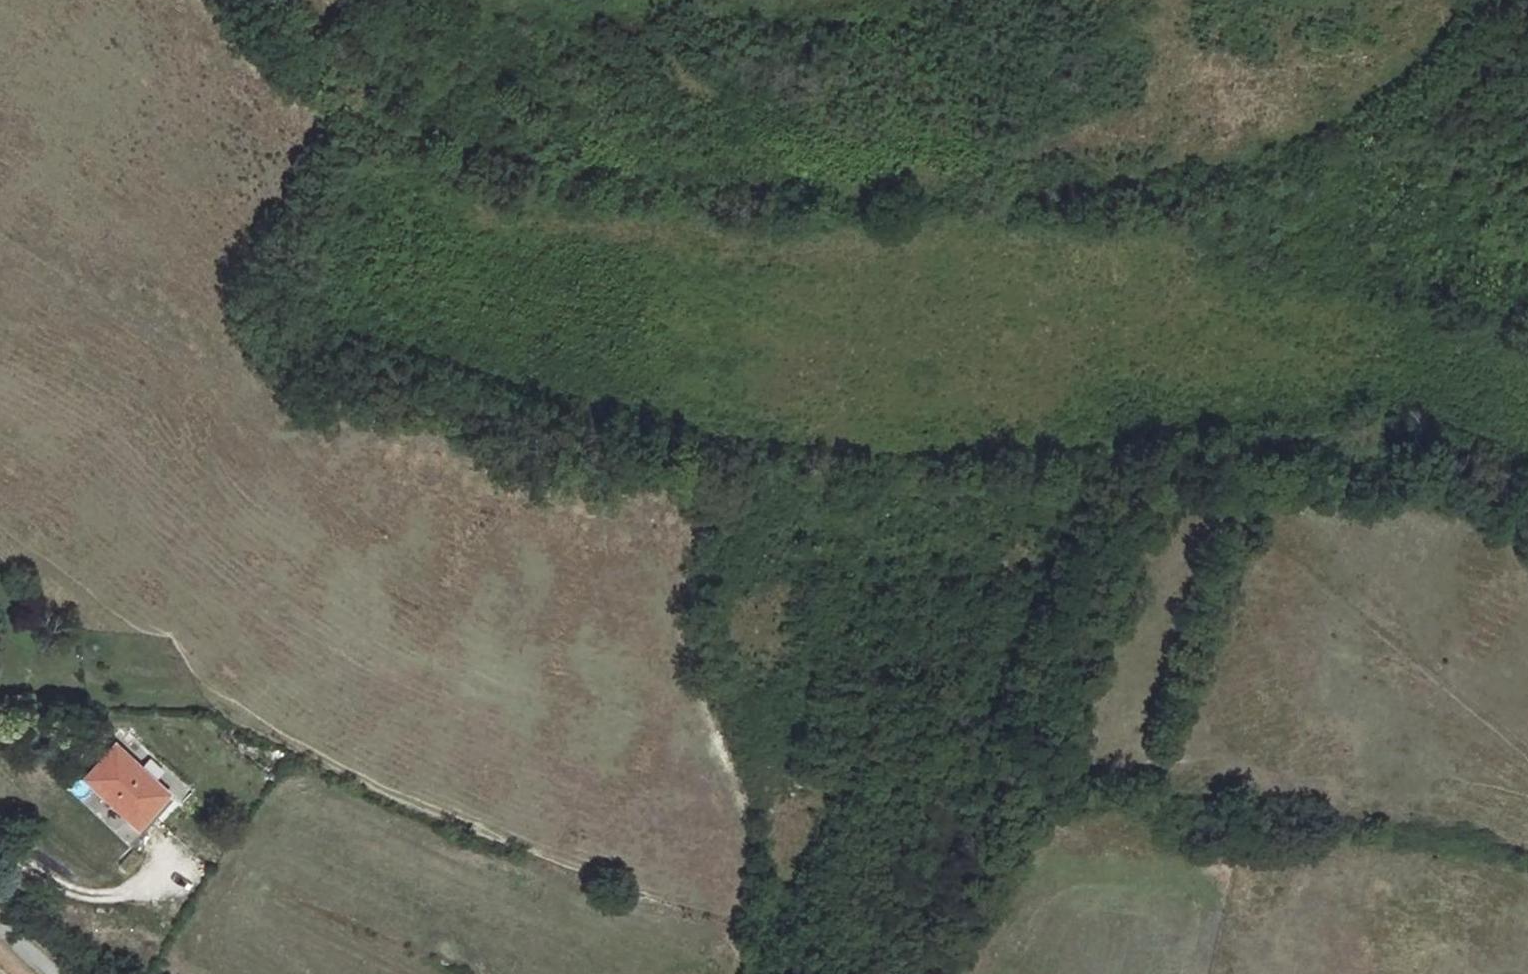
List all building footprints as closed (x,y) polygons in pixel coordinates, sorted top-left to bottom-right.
[(188,800),(130,755),(98,795),(157,840),(188,800)] [(79,779),(68,791),(130,846),(141,834),(79,779)]
